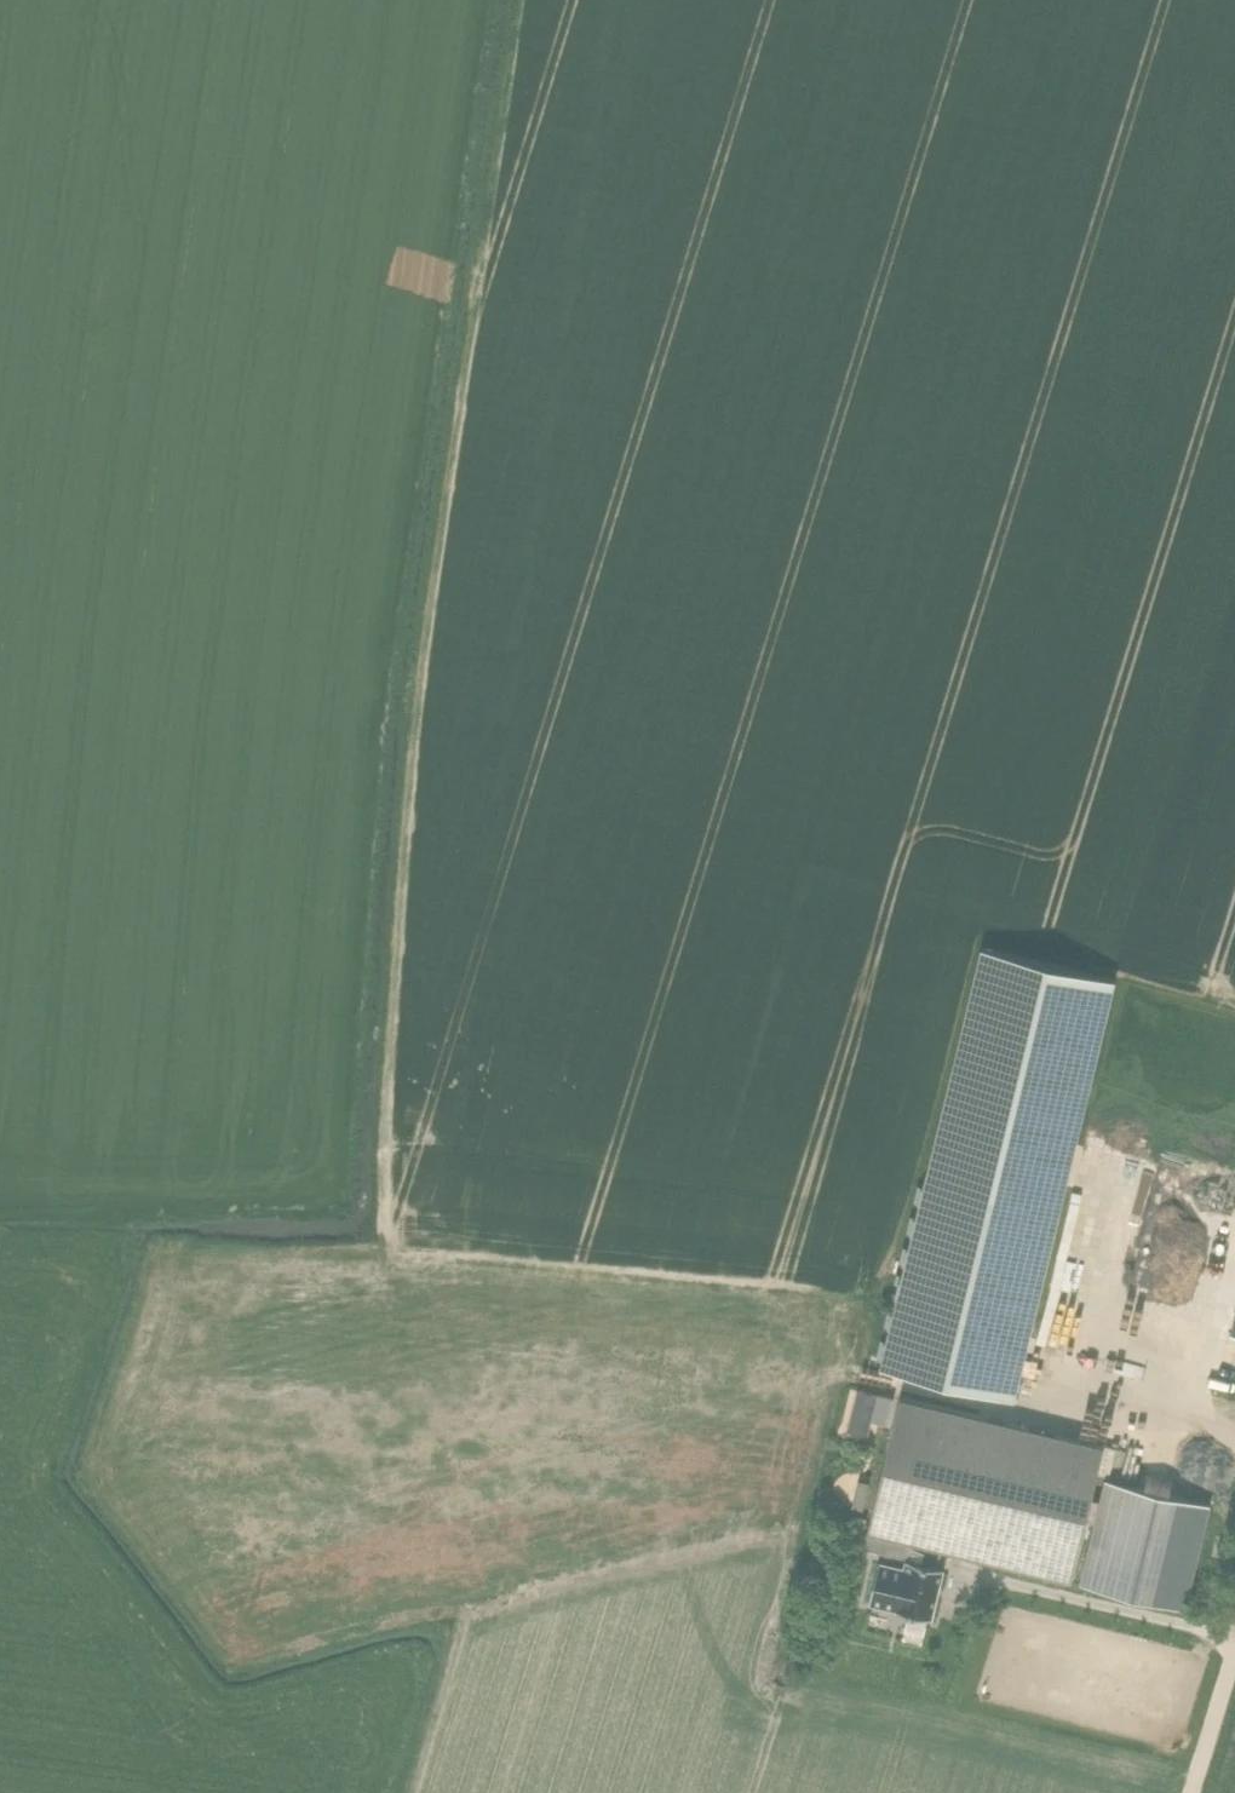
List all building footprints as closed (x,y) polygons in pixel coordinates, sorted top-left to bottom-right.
[(982,947),(926,1179),(881,1368),(1013,1400),(1114,978),(982,947)] [(1114,1281),(1120,1254),(1102,1250),(1096,1277),(1114,1281)] [(893,1398),(858,1389),(848,1429),(867,1433),(871,1418),(887,1422),(893,1398)] [(1110,1476),(1116,1449),(1104,1446),(899,1397),(863,1546),(907,1557),(904,1568),(879,1562),(870,1601),(895,1607),(895,1608),(930,1617),(942,1568),(936,1566),(940,1549),(1071,1581),(1087,1519),(1094,1521),(1079,1583),(1185,1609),(1210,1504),(1104,1478),(1099,1499),(1092,1497),(1098,1472),(1110,1476)] [(869,1481),(858,1479),(851,1506),(862,1509),(869,1481)] [(846,1525),(864,1529),(867,1517),(849,1512),(846,1525)]
